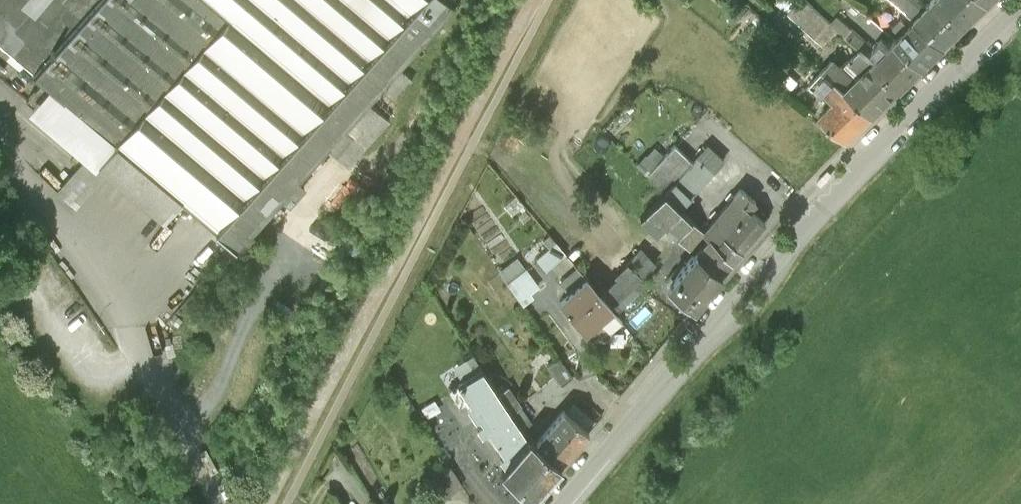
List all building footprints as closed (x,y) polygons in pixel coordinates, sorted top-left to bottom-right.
[(116,147),(99,167),(164,223),(181,204),(237,252),(453,5),(457,0),(0,0),(0,45),(116,147)] [(826,14),(807,0),(797,0),(787,13),(813,32),(826,14)] [(920,18),(949,46),(973,21),(952,0),(938,0),(920,18)] [(973,21),(994,1),(994,0),(952,0),(973,21)] [(949,46),(920,18),(911,27),(903,19),(896,26),(904,33),(896,42),(924,70),(949,46)] [(875,49),(853,29),(847,36),(861,49),(874,61),(881,55),(875,49)] [(924,70),(896,42),(889,48),(883,41),(875,49),(881,55),(874,61),(903,91),(924,70)] [(874,61),(861,49),(850,61),(854,65),(848,72),(842,66),(840,67),(832,60),(822,70),(874,119),(903,91),(874,61)] [(874,119),(822,70),(810,83),(825,97),(830,105),(820,115),(850,143),(874,119)] [(725,160),(709,145),(696,159),(712,174),(725,160)] [(693,162),(675,146),(649,173),(665,192),(675,182),(693,162)] [(693,162),(675,182),(691,196),(712,174),(696,159),(693,162)] [(741,190),(704,233),(711,239),(717,245),(724,236),(742,252),(766,224),(750,210),(756,203),(741,190)] [(704,233),(664,193),(640,218),(658,235),(667,227),(696,256),(711,239),(704,233)] [(717,245),(711,239),(696,256),(692,262),(716,282),(742,252),(724,236),(717,245)] [(621,272),(596,245),(574,264),(587,280),(612,309),(634,286),(621,272)] [(650,257),(642,249),(628,263),(642,278),(655,265),(648,258),(650,257)] [(716,282),(692,262),(672,286),(695,306),(716,282)] [(642,278),(628,263),(621,272),(634,286),(642,278)] [(612,309),(587,280),(560,302),(589,338),(604,327),(614,328),(619,324),(622,321),(612,309)] [(572,376),(559,358),(548,365),(562,385),(572,376)] [(523,429),(498,393),(482,368),(458,384),(509,462),(529,438),(523,429)] [(532,423),(507,387),(498,393),(523,429),(532,423)] [(588,431),(564,411),(536,443),(560,464),(588,431)] [(536,443),(530,438),(529,438),(509,462),(502,471),(532,497),(560,464),(536,443)] [(452,467),(429,483),(432,489),(440,502),(462,485),(452,467)] [(417,503),(414,499),(407,503),(438,503),(440,503),(432,489),(417,503)]
